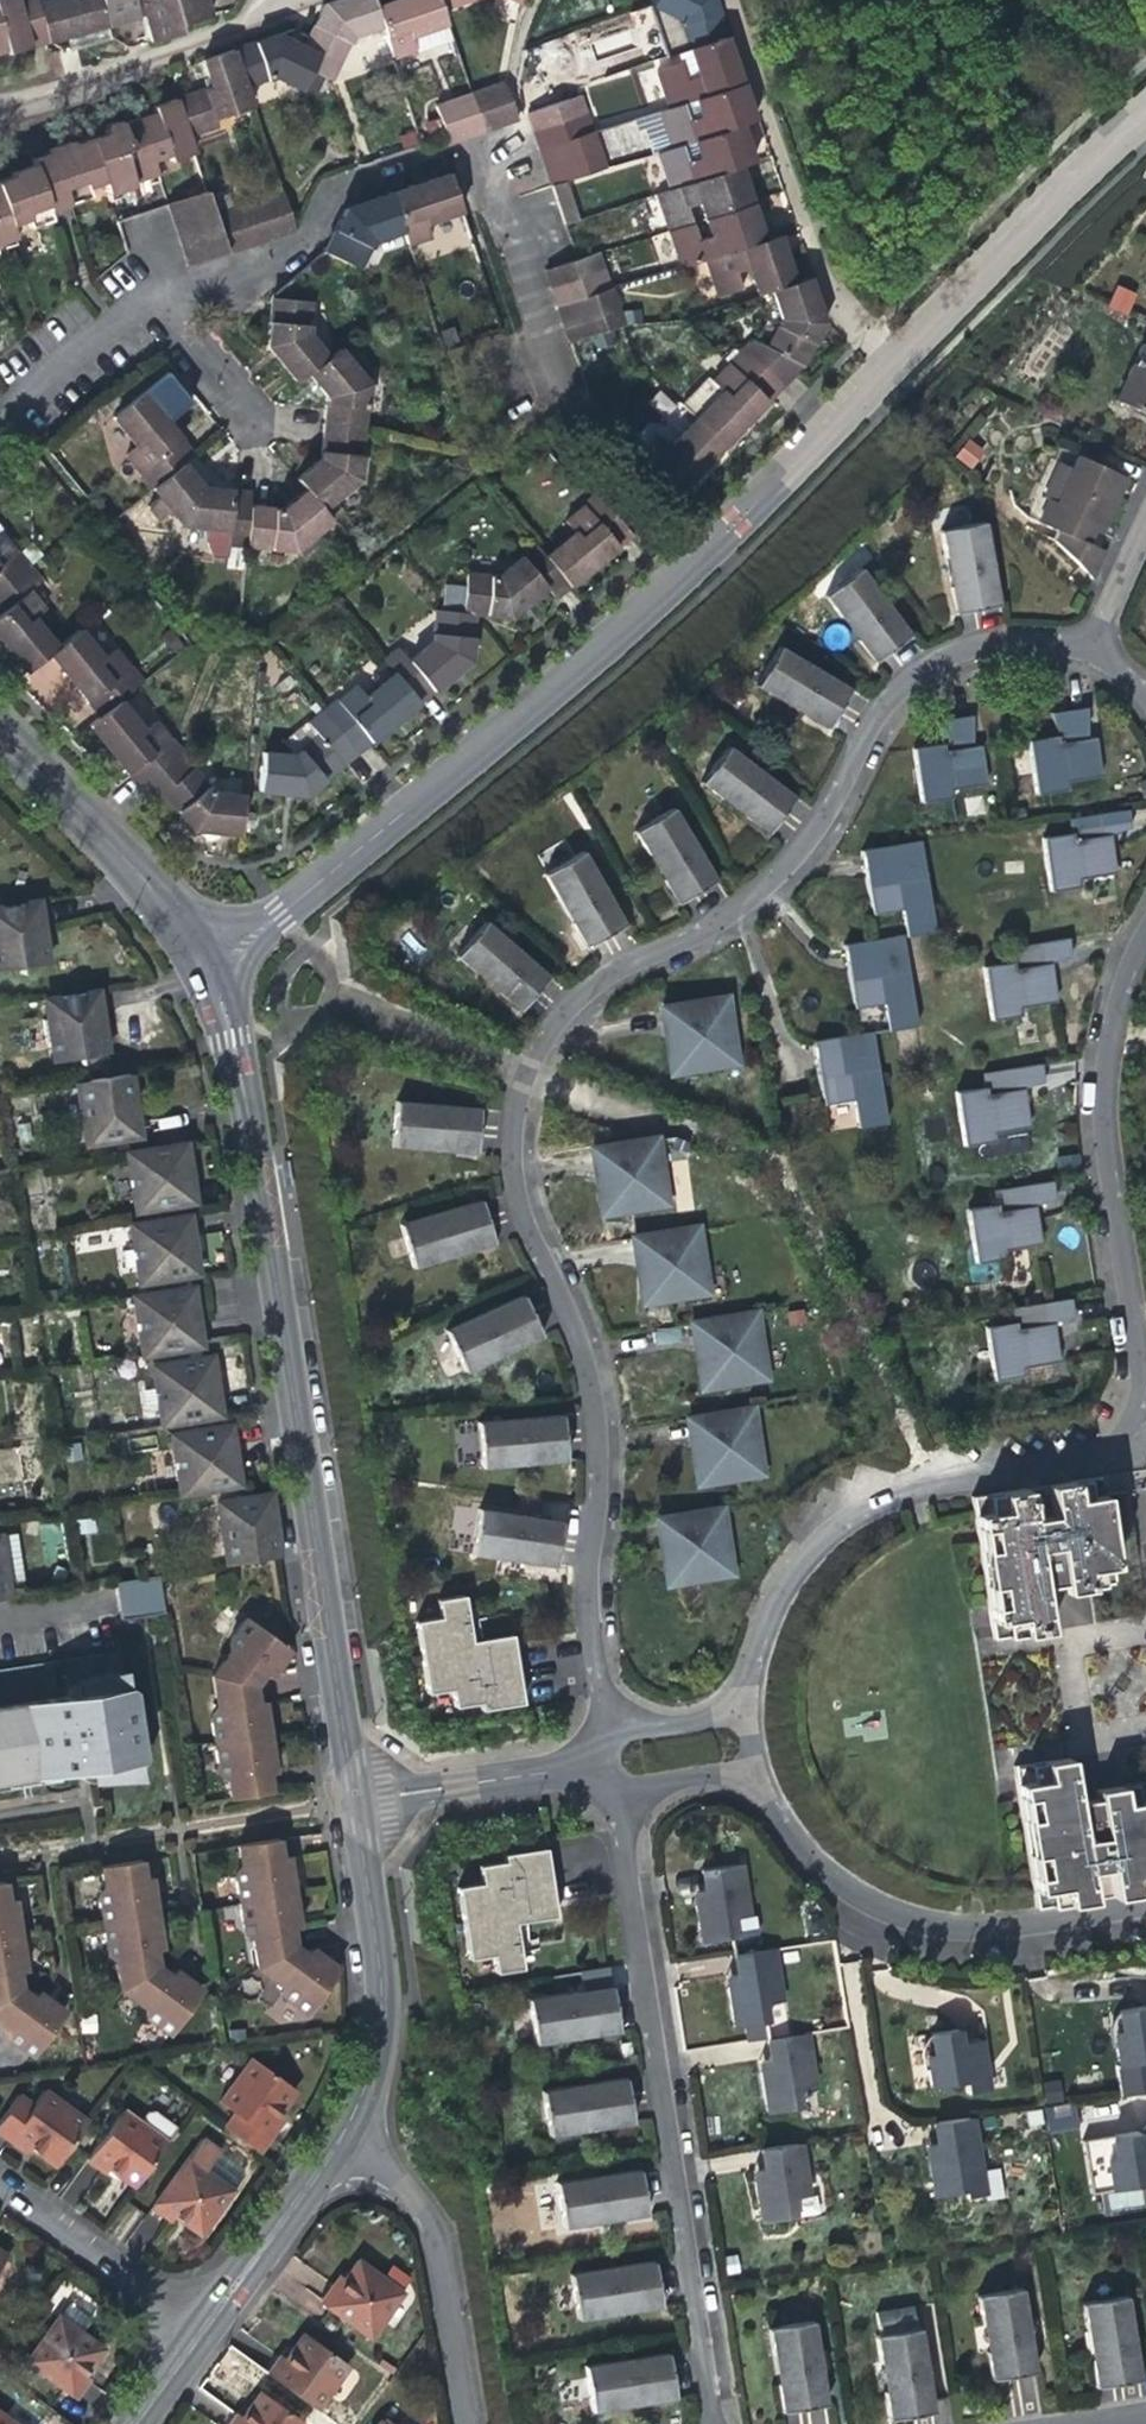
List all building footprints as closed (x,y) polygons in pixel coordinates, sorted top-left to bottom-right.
[(40,43),(39,42),(29,4),(27,0),(0,0),(0,54),(40,43)] [(99,24),(93,0),(40,0),(35,2),(29,4),(39,42),(46,40),(72,32),(99,24)] [(170,19),(165,0),(93,0),(99,24),(130,14),(137,12),(143,37),(172,28),(170,19)] [(170,19),(202,10),(200,0),(165,0),(170,19)] [(381,27),(374,7),(372,0),(337,0),(322,4),(300,49),(316,58),(308,73),(329,83),(351,36),(381,27)] [(444,12),(440,0),(394,0),(374,7),(381,27),(390,57),(417,49),(413,36),(448,24),(444,12)] [(444,12),(483,0),(440,0),(444,12)] [(687,49),(724,37),(712,0),(650,0),(648,4),(679,21),(687,49)] [(255,42),(230,50),(242,88),(271,78),(299,92),(308,73),(316,58),(300,49),(274,35),(255,42)] [(656,78),(666,108),(679,104),(693,99),(739,84),(732,62),(724,37),(687,49),(695,75),(681,79),(678,70),(656,78)] [(249,111),(242,88),(230,50),(201,60),(210,90),(193,96),(174,103),(185,138),(216,128),(215,123),(249,111)] [(504,84),(478,93),(489,129),(516,120),(504,84)] [(693,99),(679,104),(666,108),(657,111),(630,120),(633,133),(640,130),(648,156),(657,154),(668,150),(681,146),(693,142),(740,127),(751,123),(743,100),(739,84),(693,99)] [(472,95),(460,99),(471,135),(489,129),(478,93),(472,95)] [(443,144),(471,135),(460,99),(432,108),(443,144)] [(528,117),(533,133),(582,118),(577,101),(528,117)] [(9,236),(4,222),(23,216),(26,228),(49,221),(45,209),(58,205),(86,195),(83,185),(99,180),(104,195),(129,188),(128,185),(154,176),(150,162),(167,156),(170,165),(191,157),(185,138),(174,103),(151,110),(153,115),(120,127),(115,123),(104,127),(101,130),(101,134),(87,139),(70,145),(69,141),(45,150),(46,154),(39,157),(30,160),(31,164),(9,172),(9,174),(0,178),(0,239),(9,236)] [(588,134),(582,118),(533,133),(538,151),(588,134)] [(687,166),(681,146),(668,150),(657,154),(669,191),(741,167),(752,163),(747,146),(740,127),(693,142),(699,162),(687,166)] [(594,153),(588,134),(538,151),(544,167),(594,153)] [(599,168),(594,153),(544,167),(549,183),(599,168)] [(747,188),(741,167),(669,191),(657,195),(668,230),(691,223),(686,209),(699,205),(703,218),(752,202),(747,188)] [(421,183),(386,194),(398,231),(403,245),(426,238),(422,223),(459,212),(447,175),(421,183)] [(579,221),(569,181),(554,185),(563,225),(579,221)] [(189,265),(223,254),(204,193),(169,204),(189,265)] [(285,193),(265,199),(276,236),(292,230),(294,226),(285,193)] [(371,239),(398,231),(386,194),(363,202),(342,208),(320,251),(352,268),(371,239)] [(265,199),(248,205),(259,242),(276,236),(265,199)] [(758,224),(752,202),(703,218),(709,235),(696,239),(691,223),(668,230),(680,267),(703,260),(763,241),(758,224)] [(248,205),(230,210),(241,247),(258,242),(248,205)] [(230,211),(213,217),(224,253),(241,248),(230,211)] [(755,297),(772,292),(791,286),(784,265),(776,237),(763,241),(703,260),(716,301),(738,294),(734,277),(748,272),(755,297)] [(557,306),(563,323),(568,338),(617,323),(613,308),(607,291),(601,274),(595,255),(594,254),(546,271),(552,289),(557,306)] [(802,368),(809,354),(824,329),(822,322),(819,314),(809,280),(791,286),(772,292),(783,324),(767,352),(752,344),(741,356),(776,383),(782,387),(802,368)] [(1126,317),(1137,293),(1116,284),(1106,309),(1126,317)] [(290,383),(307,370),(320,359),(301,334),(305,304),(270,301),(261,347),(275,365),(290,383)] [(335,347),(320,359),(307,370),(320,386),(328,397),(324,426),(361,430),(367,389),(335,347)] [(1123,398),(1120,404),(1137,412),(1145,416),(1145,348),(1145,347),(1123,398)] [(782,387),(776,383),(741,356),(729,368),(721,375),(711,385),(721,395),(695,422),(721,448),(752,417),(782,387)] [(143,491),(146,489),(185,457),(175,445),(165,432),(194,408),(167,375),(105,420),(129,449),(119,456),(135,476),(132,478),(143,491)] [(703,466),(721,448),(695,422),(668,449),(657,438),(638,457),(676,493),(703,466)] [(291,482),(301,494),(315,511),(354,482),(361,430),(324,426),(319,460),(305,471),(291,482)] [(972,469),(985,450),(968,438),(955,457),(972,469)] [(238,570),(241,548),(245,510),(246,496),(229,494),(194,490),(193,490),(204,481),(185,457),(146,489),(152,498),(140,508),(151,522),(163,512),(177,529),(203,532),(201,545),(210,560),(221,561),(220,568),(238,570)] [(1104,516),(1112,520),(1128,484),(1081,462),(1059,509),(1050,505),(1040,528),(1070,542),(1065,551),(1067,553),(1095,586),(1104,566),(1107,559),(1089,551),(1095,537),(1104,516)] [(326,524),(315,511),(301,494),(292,502),(277,513),(245,510),(241,548),(289,552),(326,524)] [(579,508),(582,511),(563,526),(572,536),(544,560),(568,590),(602,561),(630,538),(594,496),(579,508)] [(1108,529),(1112,520),(1104,516),(1095,537),(1103,540),(1108,529)] [(952,557),(957,586),(958,589),(972,586),(977,610),(995,606),(979,524),(935,532),(941,559),(952,557)] [(0,537),(0,585),(25,565),(14,551),(13,553),(0,537)] [(466,577),(463,615),(466,615),(511,618),(537,597),(546,590),(556,601),(568,590),(544,560),(533,547),(520,558),(522,560),(498,580),(466,577)] [(44,655),(52,649),(28,619),(39,610),(24,591),(37,580),(25,565),(0,585),(0,646),(21,673),(44,655)] [(844,610),(862,633),(864,636),(876,627),(891,646),(906,635),(855,568),(819,595),(836,617),(844,610)] [(442,604),(463,604),(464,585),(443,584),(442,604)] [(964,613),(977,610),(972,586),(958,589),(957,586),(947,588),(952,615),(964,613)] [(377,663),(386,674),(412,706),(427,694),(462,665),(466,615),(463,615),(428,613),(425,641),(400,662),(391,651),(377,663)] [(879,655),(891,646),(876,627),(864,636),(862,633),(853,640),(870,662),(879,655)] [(74,631),(52,649),(44,655),(68,685),(83,704),(94,719),(114,702),(137,684),(126,669),(124,672),(110,654),(99,662),(74,631)] [(780,690),(805,705),(808,706),(815,693),(837,706),(846,689),(773,647),(751,686),(775,700),(780,690)] [(329,703),(316,714),(350,756),(364,745),(391,723),(412,706),(386,674),(356,699),(349,691),(331,705),(329,703)] [(830,716),(837,706),(815,693),(808,706),(805,705),(800,714),(824,728),(830,716)] [(139,733),(114,702),(94,719),(85,727),(103,750),(135,791),(177,755),(167,742),(165,744),(149,725),(139,733)] [(1040,800),(1063,797),(1062,787),(1098,782),(1093,742),(1086,742),(1086,727),(1085,713),(1051,714),(1050,738),(1032,740),(1040,800)] [(322,780),(350,756),(316,714),(301,726),(311,737),(287,758),(258,756),(253,792),(301,797),(322,780)] [(921,801),(945,798),(944,790),(980,785),(974,745),(967,746),(967,717),(953,719),(933,721),(934,745),(914,748),(921,801)] [(725,791),(748,808),(751,810),(759,798),(779,813),(791,798),(723,747),(697,783),(719,799),(725,791)] [(207,797),(188,773),(190,772),(177,755),(135,791),(147,805),(158,796),(187,835),(213,837),(235,840),(239,801),(207,797)] [(772,823),(779,813),(759,798),(751,810),(748,808),(742,817),(764,833),(772,823)] [(654,849),(669,874),(671,877),(683,869),(696,890),(712,880),(669,808),(631,831),(645,855),(654,849)] [(1055,896),(1077,893),(1076,883),(1113,878),(1110,859),(1107,837),(1128,834),(1126,816),(1066,824),(1068,838),(1048,841),(1055,896)] [(930,936),(915,845),(857,854),(865,903),(867,920),(899,915),(904,941),(930,936)] [(563,893),(577,918),(579,920),(592,913),(604,935),(620,925),(578,852),(540,874),(553,898),(563,893)] [(687,896),(696,890),(683,869),(671,877),(669,874),(660,880),(674,903),(687,896)] [(45,962),(41,936),(35,930),(34,921),(38,920),(35,899),(0,905),(0,969),(45,962)] [(596,939),(604,935),(592,913),(579,920),(577,918),(568,923),(582,947),(596,939)] [(479,967),(501,986),(503,988),(513,976),(532,992),(544,977),(479,924),(451,958),(472,975),(479,967)] [(913,1029),(898,941),(841,951),(848,996),(851,1015),(881,1010),(886,1033),(913,1029)] [(996,1023),(1019,1020),(1018,1011),(1055,1005),(1051,981),(1048,964),(1069,961),(1066,943),(1007,952),(1010,966),(988,970),(996,1023)] [(525,1000),(532,992),(513,976),(503,988),(501,986),(494,994),(515,1012),(525,1000)] [(95,989),(41,998),(44,1016),(39,1017),(43,1040),(47,1039),(51,1059),(105,1051),(101,1024),(96,1020),(95,1011),(99,1010),(95,989)] [(671,1076),(690,1073),(687,1053),(705,1050),(708,1070),(729,1067),(719,1002),(661,1011),(671,1076)] [(886,1124),(870,1036),(812,1046),(823,1110),(842,1107),(854,1105),(858,1129),(886,1124)] [(687,1053),(690,1073),(708,1070),(705,1050),(687,1053)] [(969,1147),(992,1144),(991,1137),(1027,1132),(1024,1113),(1021,1090),(1043,1087),(1041,1069),(981,1077),(984,1093),(961,1096),(969,1147)] [(124,1071),(74,1079),(84,1141),(138,1133),(134,1112),(130,1109),(129,1099),(132,1098),(128,1070),(124,1071)] [(421,1138),(450,1141),(453,1141),(454,1126),(479,1129),(480,1110),(396,1102),(392,1147),(420,1149),(421,1138)] [(478,1139),(479,1129),(454,1126),(453,1141),(450,1141),(449,1152),(476,1154),(478,1139)] [(184,1141),(126,1150),(134,1208),(193,1200),(190,1180),(194,1179),(192,1169),(190,1158),(187,1159),(184,1141)] [(634,1192),(637,1211),(658,1208),(649,1143),(591,1152),(600,1217),(620,1214),(617,1194),(634,1192)] [(984,1265),(1008,1261),(1006,1254),(1043,1248),(1040,1227),(1037,1207),(1058,1203),(1056,1186),(998,1195),(1000,1209),(976,1213),(984,1265)] [(617,1194),(620,1214),(629,1212),(637,1211),(634,1192),(617,1194)] [(436,1249),(464,1241),(467,1240),(463,1226),(487,1219),(482,1201),(400,1224),(412,1267),(439,1259),(436,1249)] [(127,1225),(133,1260),(136,1281),(195,1273),(194,1267),(192,1254),(195,1253),(194,1246),(192,1234),(188,1234),(186,1217),(127,1225)] [(491,1235),(487,1219),(463,1226),(467,1240),(464,1241),(467,1251),(494,1244),(491,1235)] [(675,1280),(677,1298),(700,1294),(690,1230),(632,1239),(641,1304),(660,1301),(657,1282),(675,1280)] [(657,1282),(660,1301),(668,1300),(677,1298),(675,1280),(657,1282)] [(189,1287),(131,1296),(140,1354),(199,1345),(195,1325),(199,1325),(198,1318),(196,1306),(192,1307),(189,1287)] [(483,1350),(509,1337),(512,1336),(505,1323),(528,1312),(520,1295),(443,1331),(462,1371),(487,1359),(483,1350)] [(1023,1378),(1022,1371),(1058,1365),(1055,1345),(1052,1324),(1074,1320),(1071,1303),(1013,1312),(1015,1326),(992,1330),(1000,1382),(1023,1378)] [(533,1324),(528,1312),(505,1323),(512,1336),(509,1337),(513,1347),(538,1335),(533,1324)] [(735,1363),(738,1382),(758,1379),(748,1315),(690,1325),(700,1388),(719,1385),(716,1366),(735,1363)] [(652,1331),(655,1346),(681,1341),(678,1326),(652,1331)] [(208,1356),(150,1365),(158,1423),(217,1414),(214,1395),(218,1394),(216,1385),(215,1375),(211,1375),(208,1356)] [(716,1366),(719,1385),(729,1384),(738,1382),(735,1363),(716,1366)] [(729,1460),(733,1480),(753,1476),(743,1412),(684,1422),(695,1486),(714,1483),(711,1463),(729,1460)] [(505,1455),(534,1452),(537,1452),(536,1437),(560,1435),(559,1417),(475,1423),(478,1467),(506,1465),(505,1455)] [(227,1425),(168,1434),(177,1492),(236,1483),(233,1462),(237,1461),(236,1456),(234,1442),(230,1443),(227,1425)] [(561,1448),(560,1435),(536,1437),(537,1452),(534,1452),(535,1463),(562,1461),(561,1448)] [(711,1463),(714,1483),(726,1481),(733,1480),(729,1460),(711,1463)] [(1039,1497),(1027,1488),(973,1496),(994,1638),(1048,1630),(1041,1587),(1062,1584),(1063,1592),(1117,1584),(1102,1477),(1072,1482),(1074,1498),(1039,1503),(1039,1497)] [(1074,1498),(1072,1482),(1056,1484),(1027,1488),(1039,1497),(1039,1503),(1074,1498)] [(269,1514),(266,1494),(213,1502),(222,1564),(275,1555),(271,1528),(266,1523),(265,1515),(269,1514)] [(498,1548),(526,1552),(530,1552),(532,1537),(556,1541),(559,1522),(475,1510),(469,1554),(496,1558),(498,1548)] [(698,1561),(701,1579),(722,1576),(712,1513),(653,1523),(664,1585),(682,1582),(680,1564),(698,1561)] [(14,1580),(22,1580),(19,1535),(11,1536),(14,1580)] [(555,1548),(556,1541),(532,1537),(530,1552),(526,1552),(525,1562),(553,1566),(555,1548)] [(680,1564),(682,1582),(693,1581),(701,1579),(698,1561),(680,1564)] [(113,1600),(116,1623),(160,1616),(154,1578),(111,1585),(113,1600)] [(517,1701),(509,1647),(466,1654),(464,1640),(478,1638),(473,1608),(463,1610),(461,1595),(434,1599),(437,1615),(410,1619),(421,1693),(445,1689),(448,1707),(474,1703),(474,1708),(517,1701)] [(222,1777),(226,1802),(266,1796),(263,1777),(272,1776),(271,1766),(265,1761),(259,1719),(262,1719),(261,1709),(260,1703),(253,1704),(250,1690),(260,1676),(266,1680),(268,1678),(276,1665),(270,1661),(274,1656),(279,1649),(240,1620),(219,1649),(221,1661),(207,1679),(213,1712),(206,1721),(213,1771),(222,1777)] [(494,1635),(478,1638),(464,1640),(466,1654),(509,1647),(507,1633),(494,1635)] [(0,1707),(0,1784),(74,1773),(86,1772),(88,1786),(131,1782),(136,1778),(134,1765),(139,1757),(130,1693),(122,1688),(119,1671),(72,1682),(74,1696),(0,1707)] [(1088,1897),(1096,1885),(1095,1878),(1130,1873),(1133,1890),(1145,1888),(1145,1779),(1092,1788),(1093,1796),(1072,1799),(1066,1756),(1012,1764),(1033,1906),(1088,1897)] [(274,1843),(234,1849),(236,1872),(230,1881),(237,1932),(246,1939),(252,1971),(268,1985),(269,1995),(298,2016),(326,1977),(317,1971),(320,1966),(310,1959),(305,1956),(304,1958),(290,1948),(288,1934),(295,1933),(295,1932),(292,1911),(288,1911),(283,1875),(286,1871),(284,1858),(276,1860),(274,1843)] [(528,1955),(523,1925),(511,1927),(509,1913),(552,1905),(542,1852),(500,1859),(501,1867),(476,1871),(479,1887),(453,1892),(466,1966),(491,1962),(494,1978),(522,1973),(519,1956),(528,1955)] [(136,1863),(96,1870),(101,1894),(98,1897),(94,1902),(102,1954),(106,1957),(111,1960),(115,1993),(134,2007),(134,2019),(161,2038),(190,1999),(179,1991),(183,1985),(171,1976),(167,1974),(162,1979),(149,1970),(147,1954),(157,1952),(154,1933),(150,1933),(145,1896),(148,1892),(146,1880),(139,1881),(136,1863)] [(698,1945),(731,1940),(728,1923),(745,1920),(736,1867),(698,1873),(701,1893),(703,1905),(692,1906),(698,1945)] [(1116,1893),(1133,1890),(1130,1873),(1095,1878),(1096,1885),(1088,1897),(1116,1893)] [(15,1990),(12,1974),(20,1973),(18,1955),(17,1952),(13,1953),(11,1940),(9,1917),(12,1914),(10,1901),(2,1902),(1,1895),(0,1890),(0,2039),(27,2059),(54,2021),(43,2012),(46,2007),(35,1999),(32,1996),(27,2001),(15,1990)] [(691,1895),(692,1906),(703,1905),(701,1893),(691,1895)] [(554,1919),(552,1905),(509,1913),(511,1927),(523,1925),(554,1919)] [(760,2005),(776,2002),(769,1951),(732,1957),(735,1976),(737,1988),(725,1990),(731,2028),(762,2023),(760,2005)] [(723,1978),(725,1990),(737,1988),(735,1976),(723,1978)] [(559,2031),(588,2027),(589,2027),(587,2013),(613,2009),(610,1990),(526,2003),(533,2047),(560,2043),(559,2031)] [(617,2034),(613,2009),(587,2013),(589,2027),(588,2027),(590,2038),(617,2034)] [(1145,2061),(1145,2009),(1120,2013),(1122,2032),(1115,2033),(1120,2066),(1145,2061)] [(989,2090),(981,2040),(961,2044),(959,2031),(932,2036),(935,2055),(927,2056),(932,2089),(966,2084),(968,2094),(989,2090)] [(771,2073),(761,2075),(764,2097),(767,2113),(798,2108),(795,2090),(812,2088),(804,2035),(766,2041),(769,2062),(771,2073)] [(222,2130),(257,2156),(280,2124),(276,2121),(294,2095),(250,2062),(217,2106),(231,2117),(222,2130)] [(759,2063),(761,2075),(771,2073),(769,2062),(759,2063)] [(573,2123),(602,2119),(604,2119),(602,2103),(627,2100),(624,2080),(540,2093),(547,2138),(574,2134),(573,2123)] [(85,2126),(41,2093),(30,2107),(18,2098),(0,2120),(0,2138),(23,2155),(26,2150),(35,2157),(52,2170),(85,2126)] [(628,2110),(627,2100),(602,2103),(604,2119),(602,2119),(604,2129),(631,2125),(628,2110)] [(1045,2106),(1046,2129),(1075,2128),(1074,2105),(1045,2106)] [(133,2188),(164,2144),(120,2113),(83,2161),(103,2174),(106,2170),(116,2177),(133,2188)] [(965,2190),(967,2200),(985,2197),(986,2202),(1003,2200),(999,2171),(982,2173),(973,2120),(935,2126),(937,2139),(940,2156),(929,2158),(935,2195),(965,2190)] [(1142,2146),(1140,2133),(1083,2142),(1091,2193),(1145,2185),(1145,2145),(1142,2146)] [(150,2209),(167,2221),(171,2216),(183,2224),(197,2235),(240,2177),(239,2171),(199,2142),(150,2209)] [(764,2183),(756,2184),(762,2223),(793,2218),(789,2199),(806,2197),(798,2146),(760,2152),(762,2171),(764,2183)] [(73,2203),(95,2175),(84,2167),(62,2195),(73,2203)] [(754,2172),(756,2184),(764,2183),(762,2171),(754,2172)] [(585,2216),(616,2211),(619,2211),(617,2197),(641,2193),(638,2173),(554,2185),(561,2231),(587,2227),(585,2216)] [(645,2218),(641,2193),(617,2197),(619,2211),(616,2211),(618,2222),(645,2218)] [(321,2301),(370,2337),(402,2293),(358,2261),(338,2288),(333,2284),(327,2293),(321,2301)] [(600,2308),(630,2303),(633,2303),(631,2288),(655,2285),(652,2265),(568,2277),(575,2323),(601,2318),(600,2308)] [(657,2297),(655,2285),(631,2288),(633,2303),(630,2303),(632,2314),(659,2310),(657,2297)] [(991,2321),(996,2350),(996,2353),(1011,2351),(1015,2375),(1034,2373),(1021,2289),(976,2296),(980,2323),(991,2321)] [(1099,2341),(1102,2358),(1102,2361),(1117,2358),(1121,2383),(1141,2380),(1128,2296),(1083,2303),(1087,2330),(1097,2328),(1099,2341)] [(891,2361),(896,2391),(896,2393),(911,2390),(914,2415),(932,2412),(920,2329),(915,2330),(912,2307),(876,2312),(880,2335),(875,2336),(880,2363),(891,2361)] [(782,2356),(786,2385),(786,2387),(801,2385),(805,2409),(825,2407),(812,2323),(767,2330),(771,2357),(782,2356)] [(18,2370),(68,2407),(80,2390),(76,2387),(96,2359),(50,2325),(18,2370)] [(267,2374),(317,2410),(349,2366),(304,2335),(285,2360),(280,2357),(275,2364),(267,2374)] [(996,2353),(996,2350),(985,2352),(989,2379),(1015,2375),(1011,2351),(996,2353)] [(614,2399),(644,2395),(646,2395),(645,2379),(669,2376),(666,2356),(582,2369),(589,2414),(616,2410),(614,2399)] [(1102,2361),(1102,2358),(1091,2360),(1095,2386),(1121,2383),(1117,2358),(1102,2361)] [(673,2402),(669,2376),(645,2379),(646,2395),(644,2395),(645,2406),(673,2402)] [(795,2411),(805,2409),(801,2385),(786,2387),(786,2385),(776,2387),(780,2413),(795,2411)] [(888,2419),(914,2415),(911,2390),(896,2393),(896,2391),(884,2393),(888,2419)] [(260,2393),(242,2420),(237,2417),(233,2422),(231,2423),(304,2423),(260,2393)]
